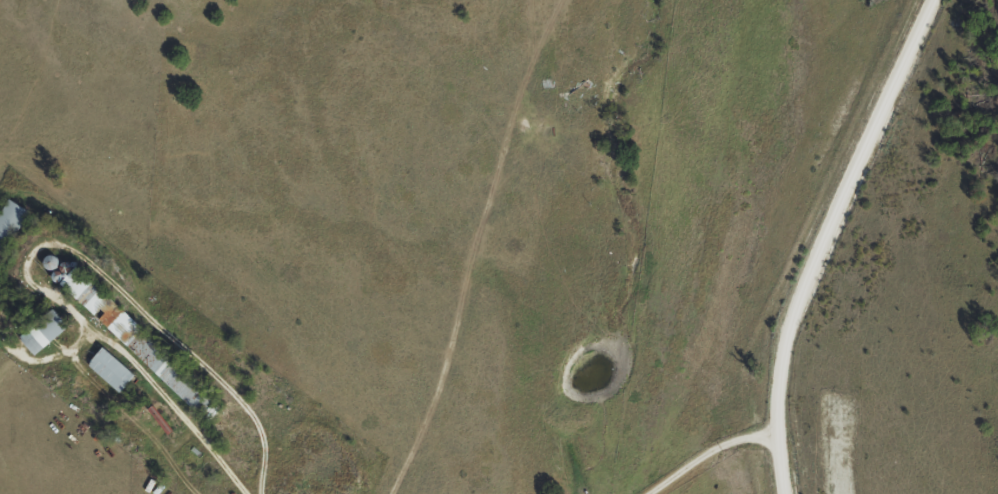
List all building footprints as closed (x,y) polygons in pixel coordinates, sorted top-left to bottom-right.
[(3,253),(26,211),(4,199),(0,207),(0,251),(3,253)] [(45,271),(54,263),(46,255),(38,263),(45,271)] [(87,283),(66,261),(49,278),(70,299),(87,283)] [(202,421),(216,407),(91,284),(75,301),(92,318),(94,316),(202,421)] [(15,339),(31,356),(64,326),(48,309),(15,339)] [(83,364),(115,393),(131,376),(99,347),(83,364)]
